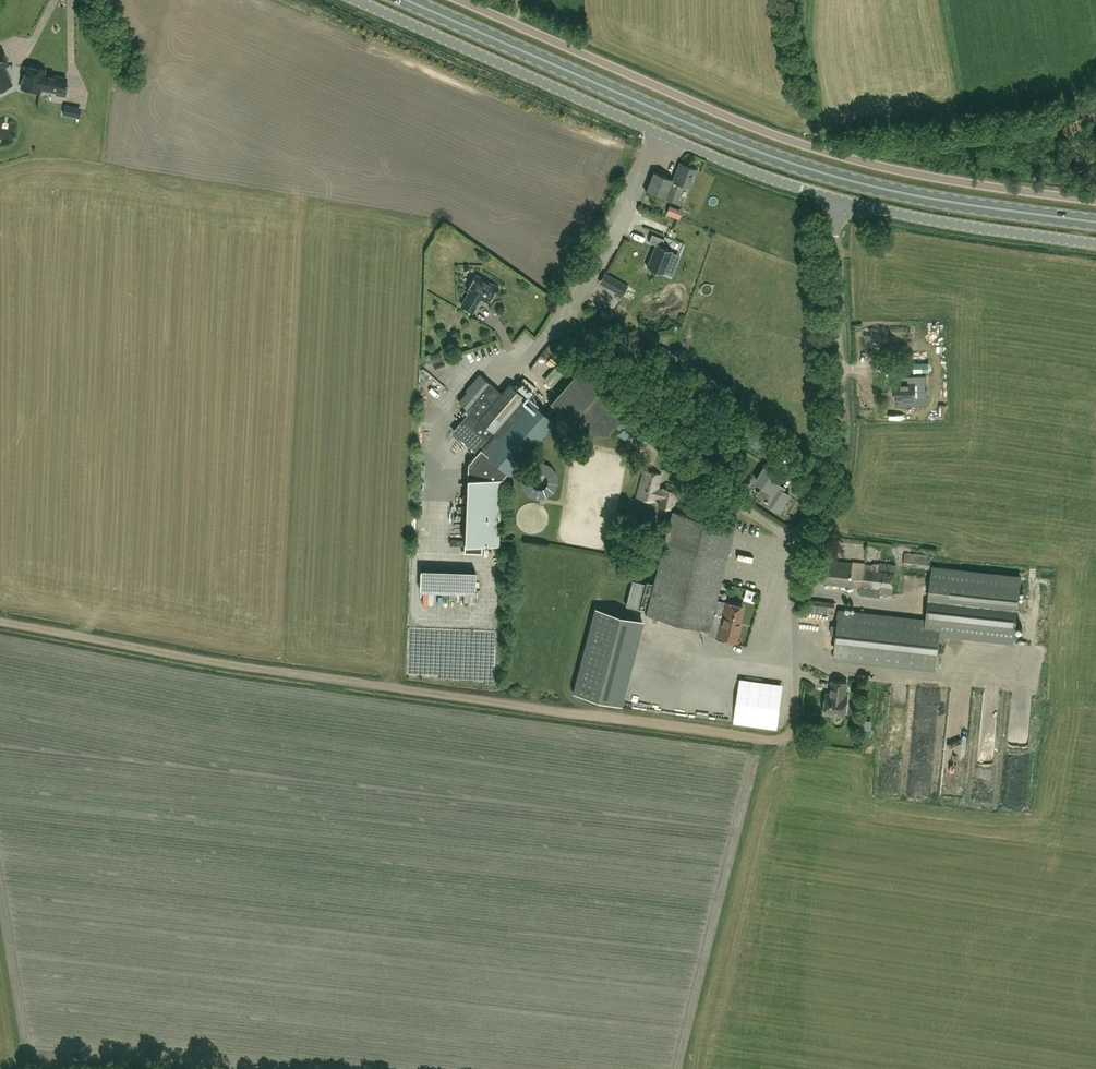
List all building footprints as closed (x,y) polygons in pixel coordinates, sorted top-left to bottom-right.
[(9,64),(1,48),(0,49),(0,68),(9,64)] [(45,69),(25,65),(21,87),(41,91),(41,90),(55,92),(55,94),(66,96),(68,86),(65,85),(67,77),(44,73),(45,69)] [(71,116),(73,105),(64,103),(62,114),(71,116)] [(673,178),(665,198),(671,201),(678,182),(690,186),(697,169),(679,162),(673,178)] [(665,198),(673,178),(654,171),(646,192),(658,196),(665,198)] [(671,216),(674,207),(669,205),(666,214),(671,216)] [(675,237),(676,232),(672,231),(673,229),(671,228),(668,234),(670,235),(670,236),(675,237)] [(661,245),(664,238),(654,234),(651,233),(648,241),(655,244),(647,266),(663,273),(672,250),(661,245)] [(493,284),(476,274),(468,289),(470,291),(462,304),(473,311),(479,301),(478,300),(480,297),(488,301),(493,293),(494,294),(498,293),(500,289),(499,286),(494,283),(493,284)] [(627,285),(616,279),(610,288),(622,295),(627,285)] [(502,342),(496,343),(500,355),(506,353),(502,342)] [(473,350),(465,353),(468,361),(476,359),(473,350)] [(429,355),(432,363),(444,359),(441,351),(429,355)] [(913,363),(913,371),(929,371),(929,362),(913,363)] [(461,413),(465,417),(453,430),(477,451),(468,462),(466,543),(500,544),(502,478),(507,472),(509,473),(552,424),(562,433),(561,433),(565,436),(609,433),(614,427),(620,430),(625,424),(629,428),(665,455),(671,447),(631,416),(632,416),(627,412),(631,408),(602,383),(603,382),(578,367),(548,400),(562,412),(554,421),(510,383),(501,392),(479,373),(466,389),(467,391),(459,400),(470,410),(470,411),(466,408),(461,413)] [(523,374),(517,380),(531,393),(536,387),(523,374)] [(895,381),(895,399),(898,399),(898,405),(927,404),(927,389),(926,389),(926,374),(908,375),(908,381),(895,381)] [(753,429),(746,440),(765,452),(773,440),(753,429)] [(684,459),(677,454),(674,458),(681,463),(684,459)] [(765,466),(756,480),(764,485),(758,494),(767,499),(765,501),(779,510),(789,494),(773,483),(779,475),(765,466)] [(697,480),(702,473),(694,468),(689,475),(697,480)] [(660,489),(657,489),(661,473),(643,469),(639,487),(638,487),(636,496),(655,501),(656,498),(659,498),(657,505),(673,509),(678,491),(661,486),(660,489)] [(806,489),(802,497),(810,500),(814,493),(806,489)] [(625,605),(646,610),(645,614),(649,615),(650,613),(708,628),(707,633),(716,636),(736,642),(740,627),(738,626),(743,605),(725,601),(724,604),(715,602),(735,526),(671,510),(653,582),(646,581),(645,583),(632,579),(625,605)] [(922,553),(905,551),(904,565),(929,568),(931,555),(922,553)] [(822,559),(820,582),(860,587),(859,594),(880,596),(881,590),(892,591),(895,562),(879,560),(879,565),(822,559)] [(932,565),(926,619),(840,609),(838,625),(832,624),(831,634),(837,634),(834,657),(935,669),(939,635),(1014,644),(1022,575),(932,565)] [(474,570),(419,568),(419,589),(473,591),(474,570)] [(834,614),(835,601),(808,598),(806,611),(834,614)] [(761,614),(765,602),(758,600),(755,613),(761,614)] [(641,619),(595,607),(573,692),(620,704),(641,619)] [(845,695),(847,681),(831,680),(830,693),(825,692),(823,713),(845,715),(847,695),(845,695)] [(724,691),(732,692),(732,683),(724,683),(724,691)]
